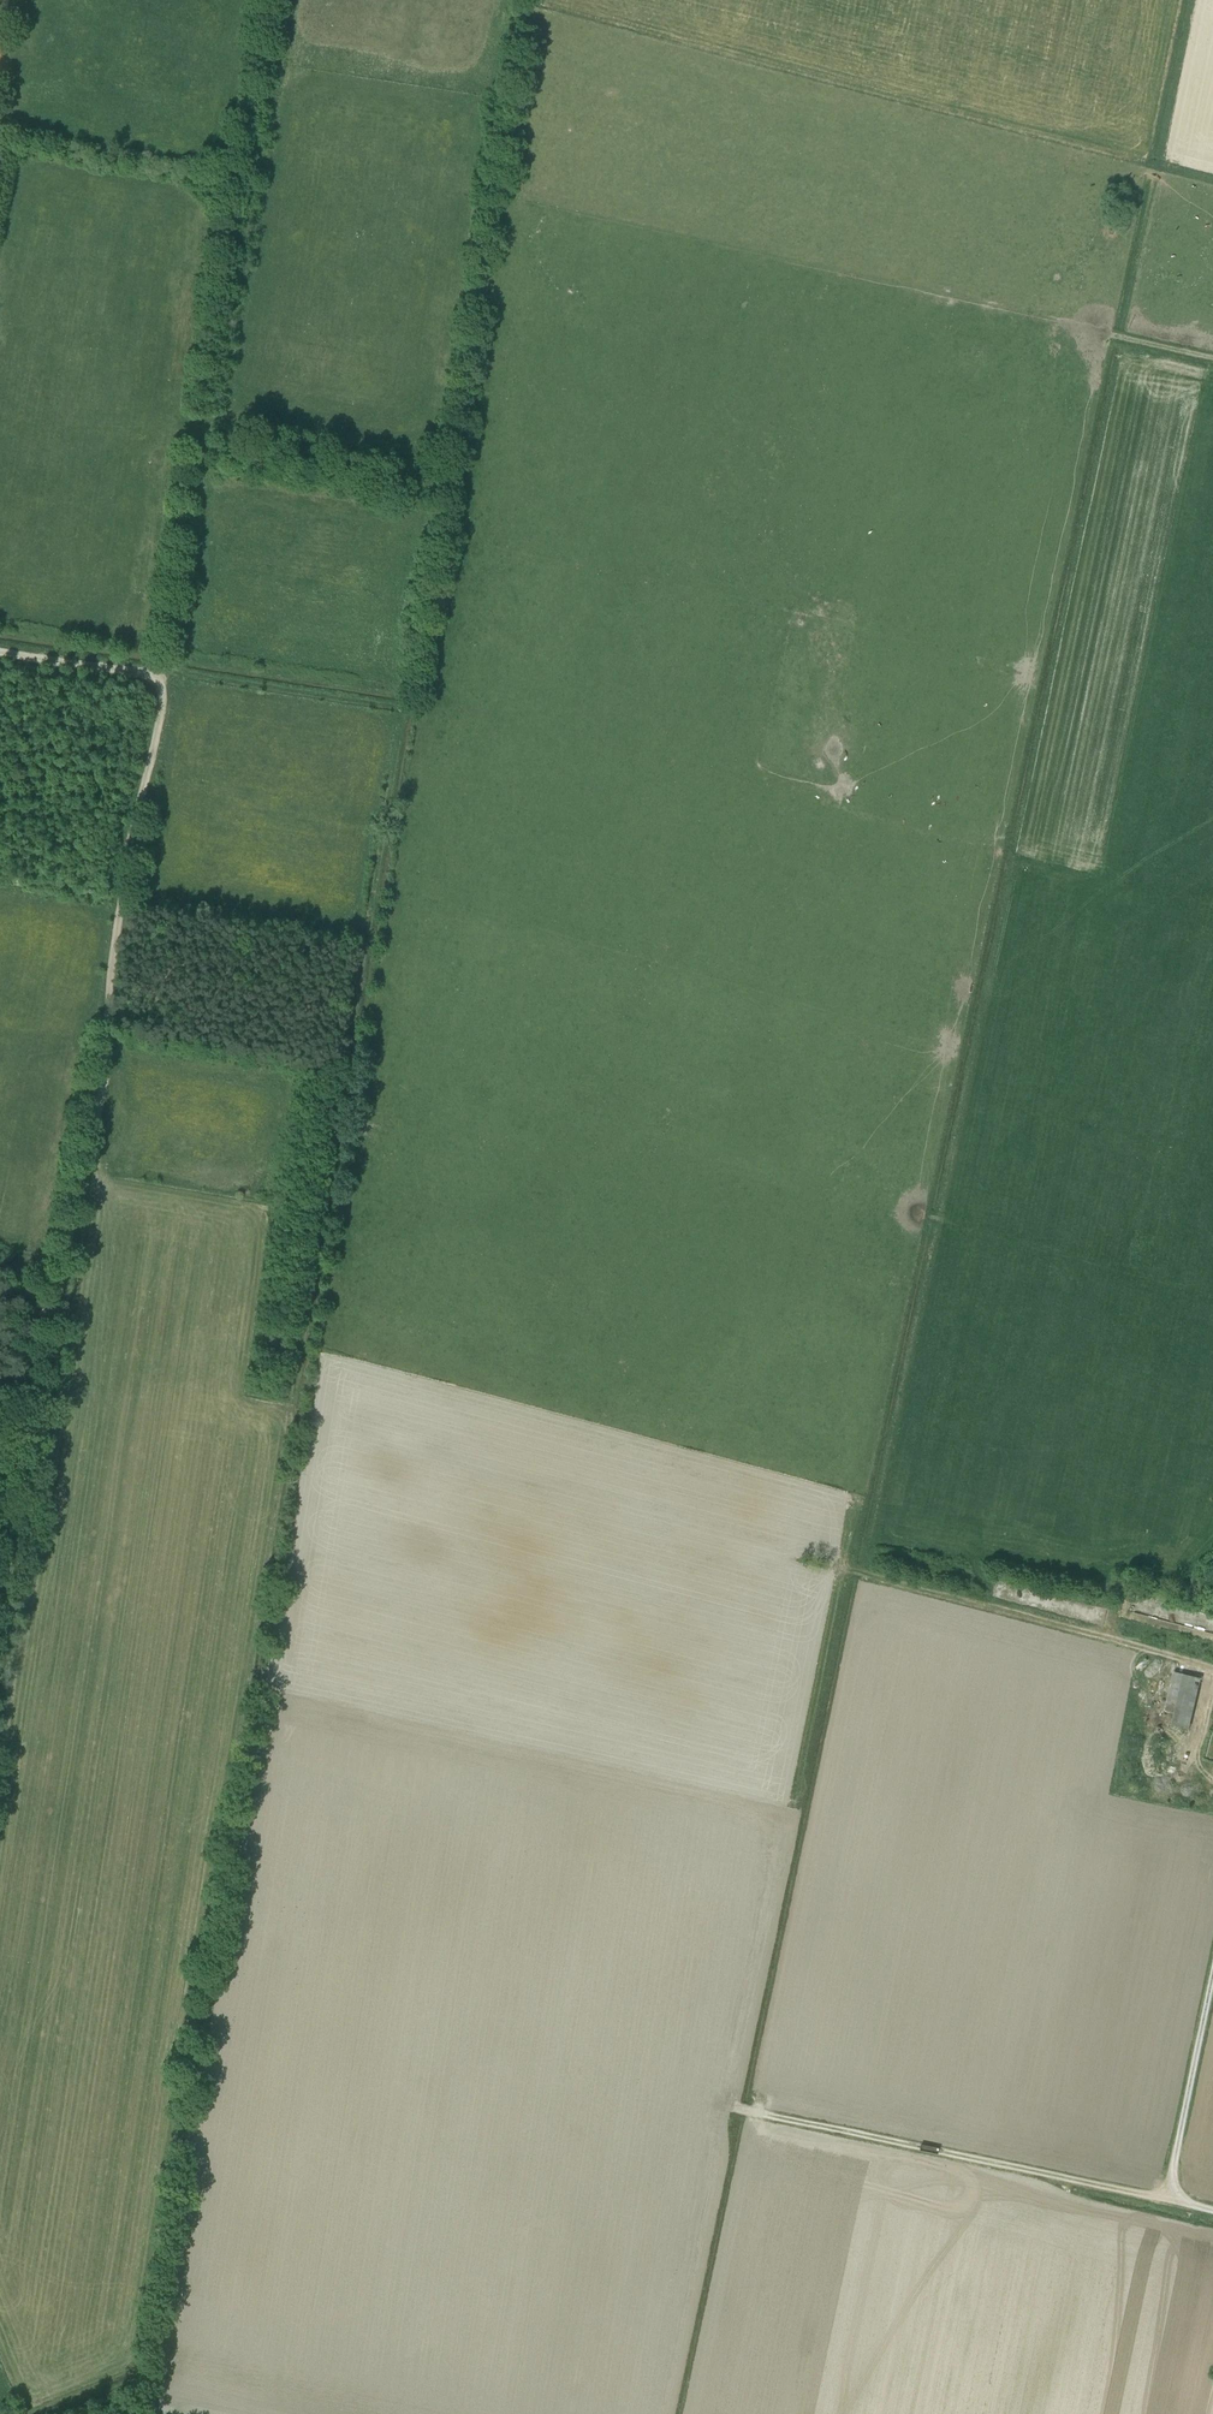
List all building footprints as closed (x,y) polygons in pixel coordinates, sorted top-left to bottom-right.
[(1171,1671),(1158,1722),(1185,1729),(1198,1678),(1171,1671)]
